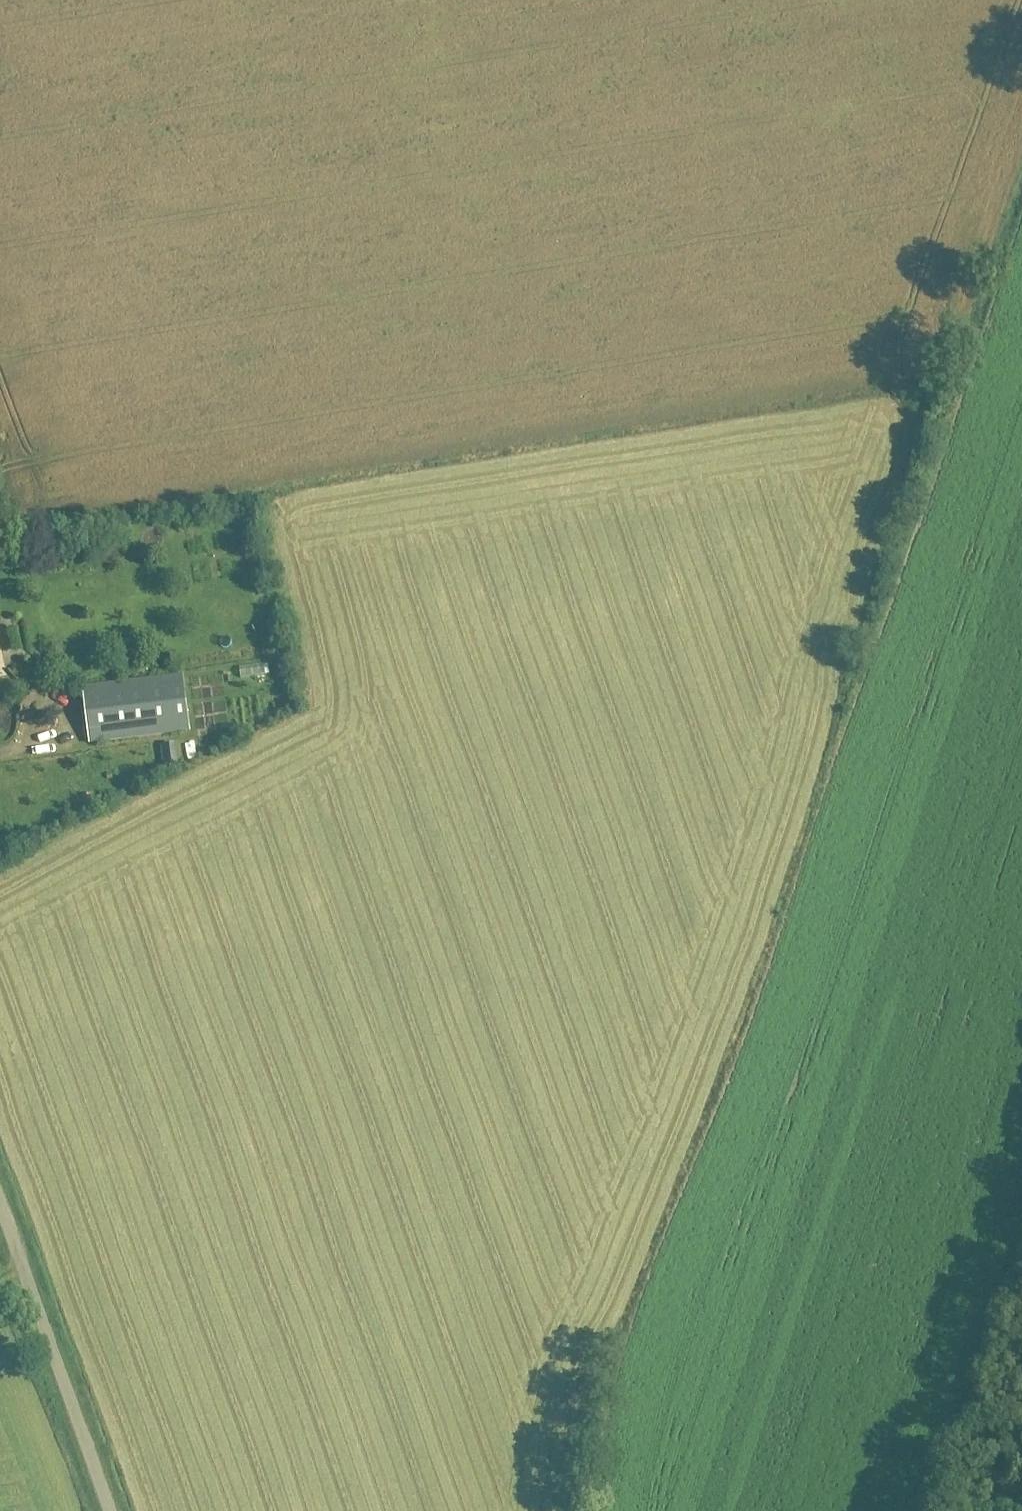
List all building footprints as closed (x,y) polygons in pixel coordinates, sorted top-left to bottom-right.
[(81,689),(88,745),(187,733),(181,677),(81,689)]
